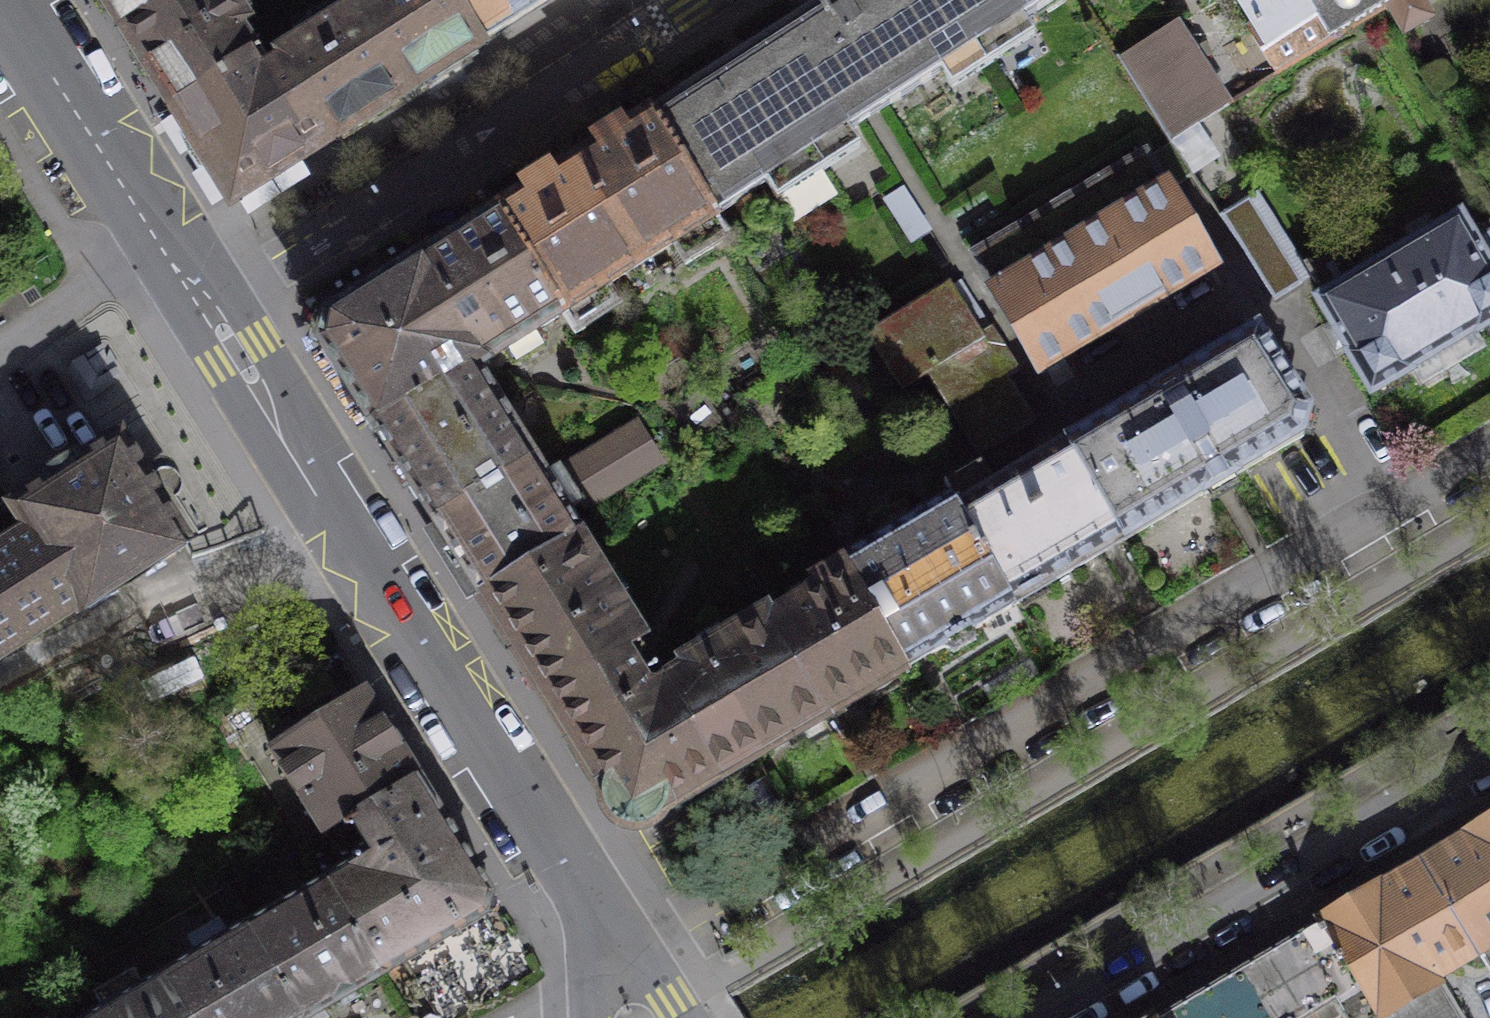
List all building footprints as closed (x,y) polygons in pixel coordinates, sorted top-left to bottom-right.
[(125,33),(177,0),(104,0),(125,33)] [(174,109),(249,61),(255,58),(236,31),(247,25),(230,0),(177,0),(125,33),(174,109)] [(354,11),(406,92),(407,94),(483,44),(482,41),(455,0),(370,0),(354,11)] [(482,41),(546,0),(455,0),(482,41)] [(824,3),(832,16),(830,17),(847,42),(839,47),(881,111),(1052,0),(829,0),(824,3)] [(1331,37),(1308,0),(1239,0),(1253,23),(1252,24),(1255,29),(1251,31),(1275,71),(1331,37)] [(1331,37),(1388,4),(1393,0),(1308,0),(1331,37)] [(1388,4),(1404,32),(1432,15),(1423,0),(1393,0),(1388,4)] [(805,16),(651,116),(716,217),(870,118),(881,111),(839,47),(847,42),(830,17),(832,16),(824,3),(805,16)] [(281,63),(331,140),(406,92),(354,11),(337,22),(332,15),(293,40),(296,46),(278,58),(281,63)] [(1221,95),(1178,28),(1127,57),(1169,126),(1221,95)] [(174,109),(231,201),(331,140),(281,63),(260,78),(249,61),(174,109)] [(586,156),(574,163),(639,265),(672,243),(685,263),(728,236),(716,217),(651,116),(586,156)] [(1212,265),(1146,152),(972,255),(1039,368),(1212,265)] [(563,170),(498,210),(562,313),(574,333),(616,307),(603,287),(639,265),(574,163),(563,170)] [(432,252),(422,259),(485,362),(562,313),(498,210),(432,252)] [(1460,215),(1358,277),(1340,247),(1305,267),(1323,297),(1320,298),(1316,300),(1349,353),(1347,355),(1371,395),(1412,371),(1411,369),(1476,331),(1478,333),(1489,325),(1489,266),(1487,261),(1460,215)] [(1270,231),(1241,249),(1273,300),(1302,282),(1270,231)] [(320,343),(373,429),(473,365),(475,368),(485,362),(422,259),(420,256),(325,316),(320,343)] [(902,389),(927,373),(981,453),(1031,423),(1003,376),(1015,368),(989,330),(977,338),(946,287),(869,337),(902,389)] [(1149,396),(1067,444),(1123,541),(1203,494),(1204,495),(1220,485),(1237,476),(1236,474),(1296,439),(1297,440),(1304,436),(1303,435),(1309,411),(1306,405),(1304,406),(1258,331),(1252,334),(1253,336),(1181,378),(1179,375),(1148,393),(1149,396)] [(373,429),(432,519),(530,458),(475,368),(473,365),(373,429)] [(634,427),(565,470),(587,504),(656,461),(634,427)] [(0,504),(0,657),(183,541),(152,492),(120,441),(81,466),(77,458),(60,469),(44,479),(49,486),(20,505),(16,499),(21,496),(19,492),(0,504)] [(953,500),(1015,604),(1123,541),(1067,444),(994,488),(980,465),(945,485),(948,490),(947,491),(953,500)] [(446,541),(482,597),(581,537),(530,458),(432,519),(439,530),(446,541)] [(846,563),(907,667),(935,651),(936,652),(982,626),(981,625),(1015,604),(953,500),(914,523),(903,505),(869,525),(880,543),(846,563)] [(534,681),(546,699),(640,641),(601,581),(605,578),(581,537),(482,597),(506,636),(534,681)] [(765,613),(825,715),(832,711),(907,667),(846,563),(844,564),(813,581),(818,590),(771,618),(767,612),(765,613)] [(664,681),(720,776),(726,773),(825,715),(765,613),(679,663),(683,670),(664,681)] [(664,681),(649,689),(627,652),(641,643),(640,641),(546,699),(619,817),(618,821),(622,822),(623,820),(630,822),(637,824),(637,825),(640,826),(642,822),(713,780),(720,776),(664,681)] [(323,832),(416,776),(364,691),(269,748),(323,832)] [(366,840),(372,853),(328,878),(385,972),(486,913),(489,893),(416,776),(323,832),(334,850),(345,851),(366,840)] [(1424,860),(1479,949),(1489,967),(1489,819),(1424,860)] [(1424,860),(1156,1017),(1301,1017),(1333,1000),(1344,1017),(1461,1017),(1435,975),(1479,949),(1424,860)] [(385,972),(328,878),(247,924),(302,1017),(307,1017),(385,972)] [(247,924),(165,973),(192,1017),(302,1017),(247,924)] [(165,973),(90,1017),(192,1017),(165,973)]
